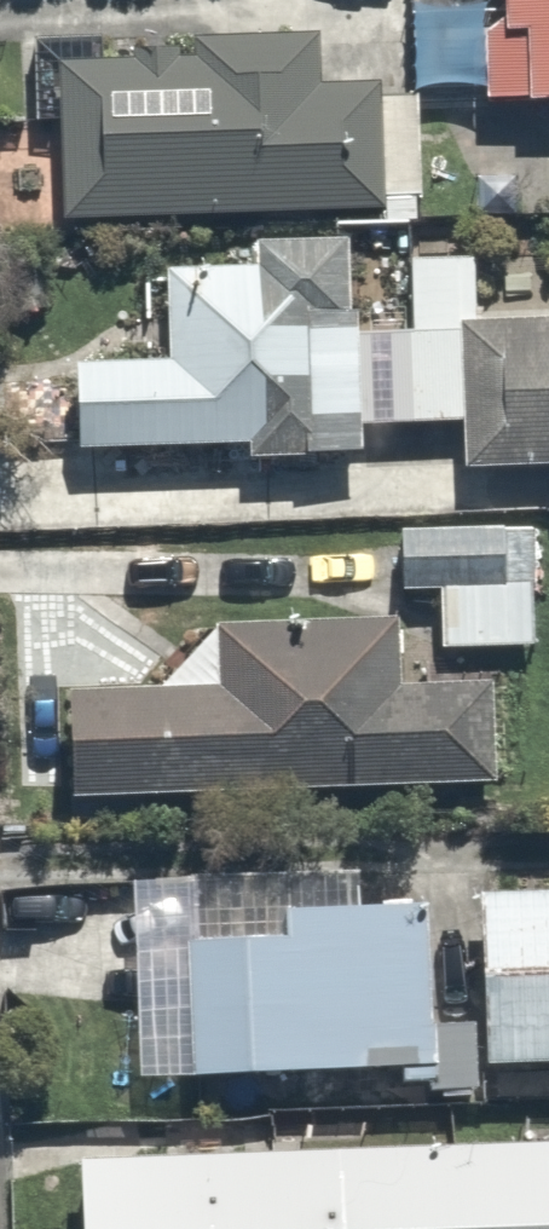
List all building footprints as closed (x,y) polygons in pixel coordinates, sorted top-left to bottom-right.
[(401,72),(476,70),(477,91),(548,89),(548,0),(399,0),(401,72)] [(184,32),(50,36),(56,209),(362,199),(357,62),(302,63),(300,4),(183,8),(184,32)] [(286,254),(166,248),(161,342),(64,338),(59,436),(341,449),(343,405),(444,409),(452,248),(388,245),(385,316),(284,312),(286,254)] [(543,483),(548,483),(548,298),(468,301),(473,443),(541,441),(543,483)] [(420,632),(526,630),(524,556),(492,557),(491,498),(386,501),(388,575),(419,574),(420,632)] [(214,653),(59,655),(61,782),(480,777),(479,666),(368,667),(367,604),(213,605),(214,653)] [(480,892),(487,1063),(548,1061),(548,889),(480,892)] [(289,938),(188,940),(192,1074),(439,1064),(428,901),(289,907),(289,938)] [(81,1161),(84,1228),(548,1228),(548,1143),(81,1161)]
